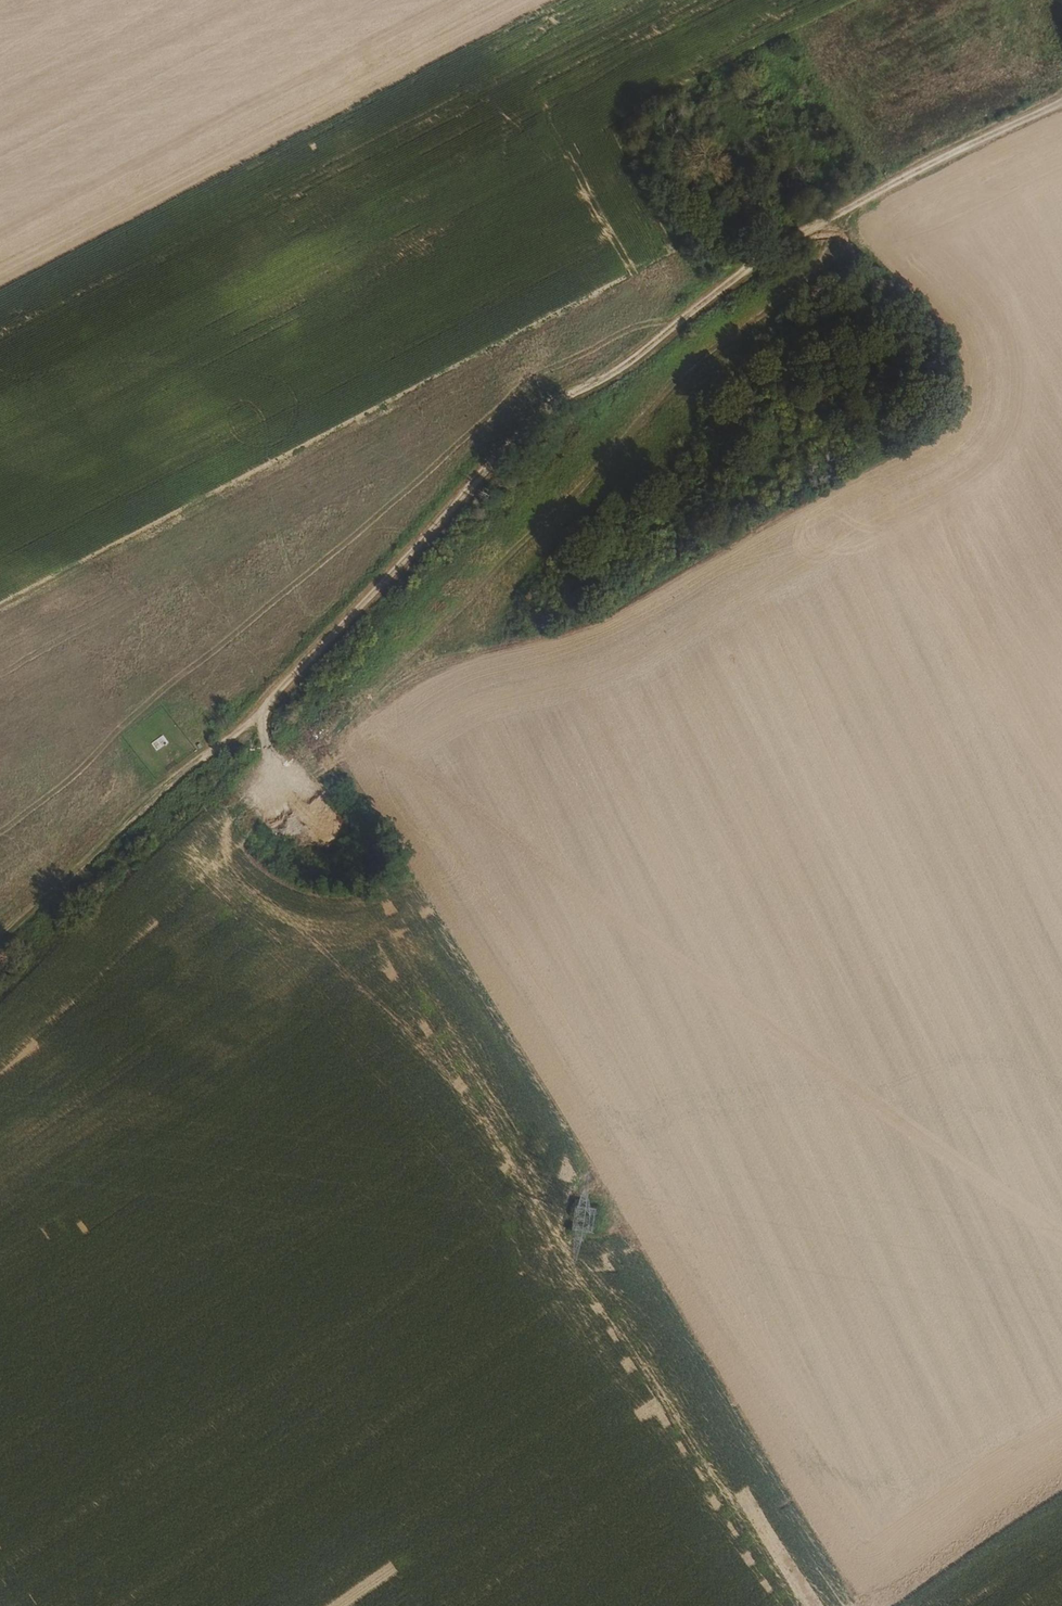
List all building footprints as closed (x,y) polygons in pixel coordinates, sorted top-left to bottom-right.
[(162,735),(150,743),(156,751),(168,743),(162,735)]
